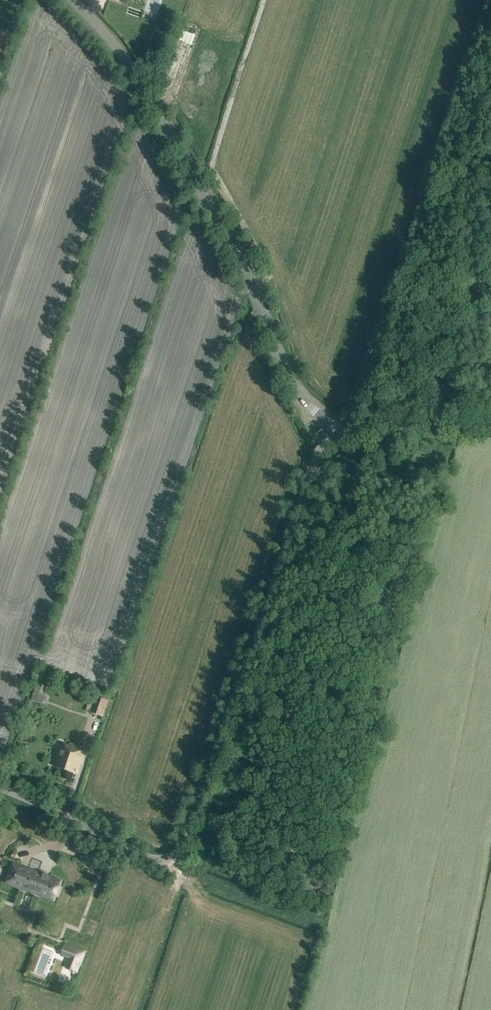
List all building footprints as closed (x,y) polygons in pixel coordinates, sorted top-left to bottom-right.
[(40,674),(32,701),(42,704),(45,696),(40,695),(45,676),(40,674)] [(91,712),(103,716),(108,701),(96,697),(91,712)] [(77,774),(85,752),(62,744),(55,766),(64,770),(61,778),(71,781),(74,773),(77,774)] [(14,865),(7,883),(54,901),(61,882),(14,865)] [(84,952),(66,945),(62,956),(71,959),(68,967),(77,971),(84,952)]
